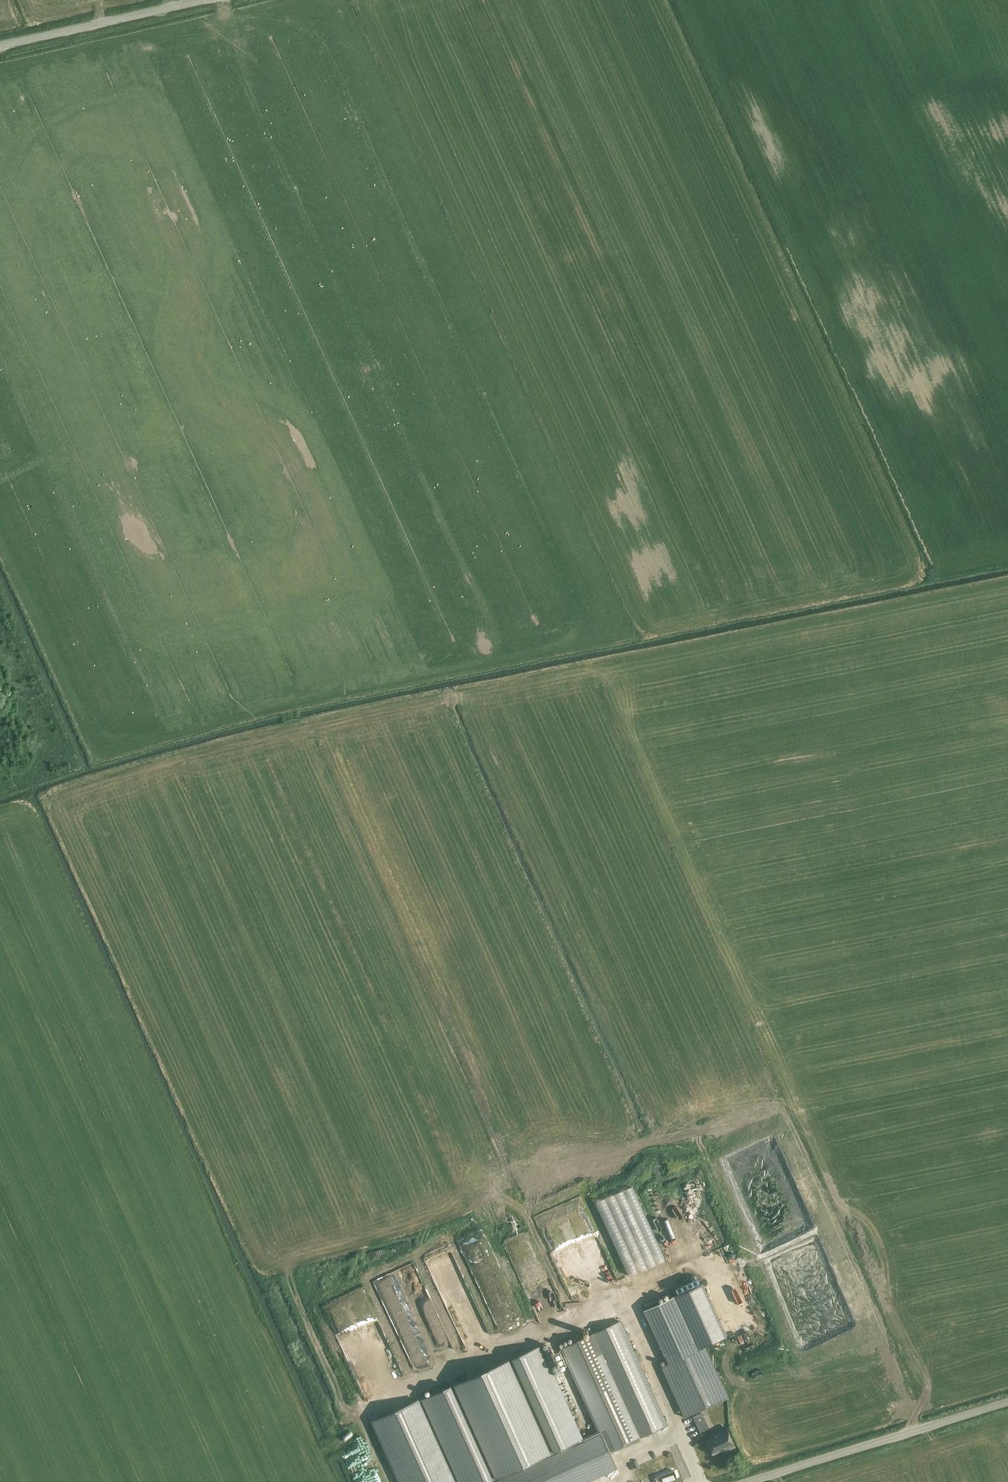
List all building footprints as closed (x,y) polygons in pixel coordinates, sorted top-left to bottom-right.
[(597,1199),(625,1275),(645,1267),(617,1192),(597,1199)] [(579,1195),(558,1198),(559,1205),(580,1201),(579,1195)] [(373,1281),(376,1288),(394,1280),(391,1273),(373,1281)] [(674,1297),(644,1310),(665,1356),(668,1363),(661,1366),(685,1417),(697,1412),(727,1398),(721,1385),(704,1347),(727,1336),(703,1284),(674,1296),(674,1297)] [(620,1321),(591,1334),(563,1346),(600,1431),(609,1451),(667,1425),(620,1321)] [(582,1439),(540,1345),(372,1421),(400,1481),(584,1481),(617,1467),(609,1451),(600,1431),(582,1439)] [(701,1412),(693,1416),(698,1427),(706,1423),(701,1412)] [(726,1427),(714,1433),(711,1434),(712,1437),(706,1440),(713,1453),(721,1449),(722,1452),(735,1446),(726,1427)]
